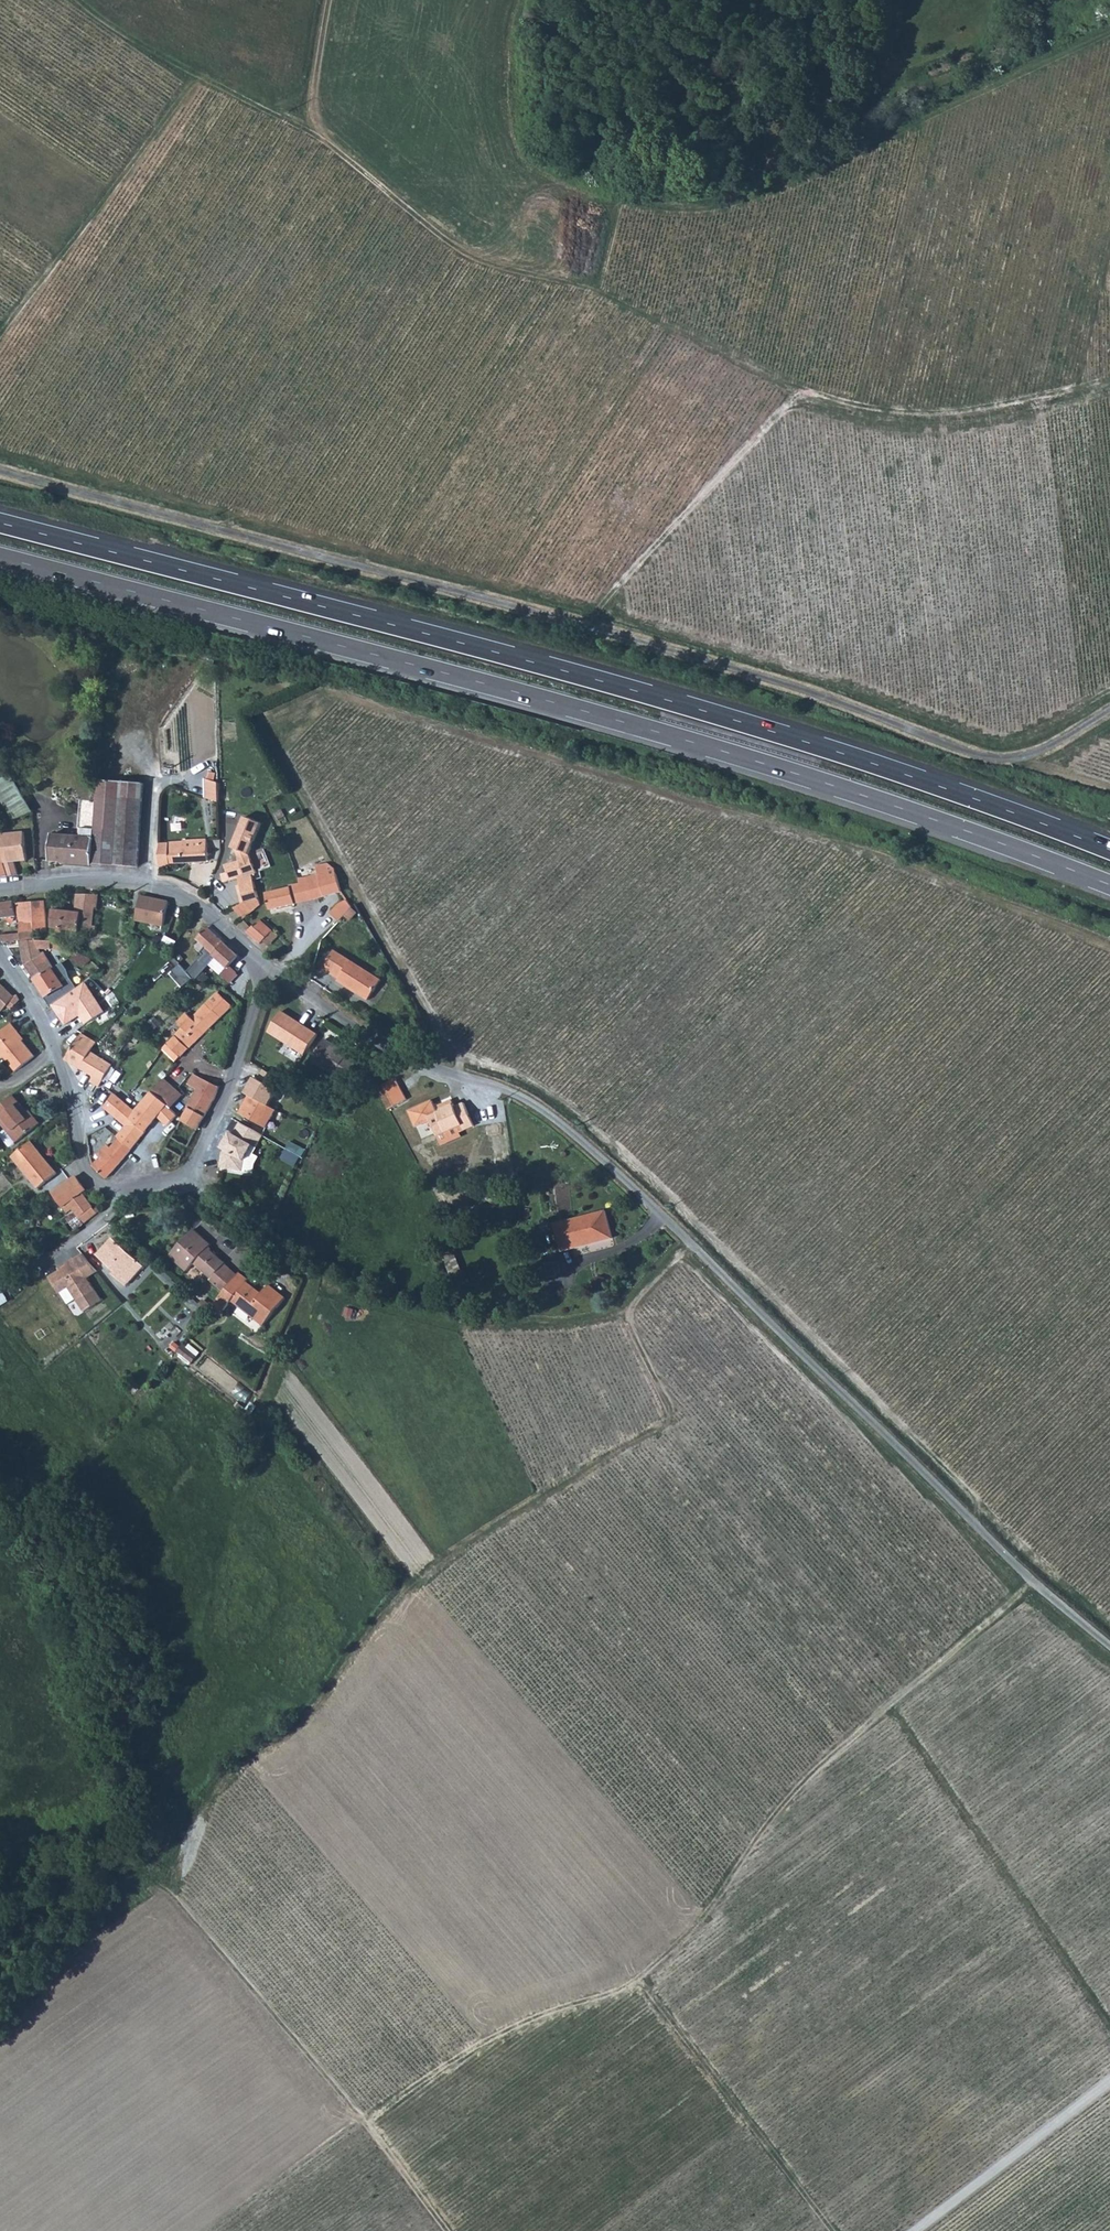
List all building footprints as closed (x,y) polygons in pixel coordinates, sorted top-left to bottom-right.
[(0,784),(0,801),(14,826),(30,818),(11,779),(0,784)] [(204,798),(217,803),(217,783),(204,779),(204,798)] [(137,867),(141,782),(97,780),(96,792),(96,802),(92,866),(137,867)] [(72,865),(92,866),(96,802),(78,802),(77,831),(80,831),(80,837),(82,837),(82,839),(70,839),(72,865)] [(286,823),(280,811),(273,815),(280,826),(286,823)] [(260,824),(244,818),(231,849),(234,850),(237,860),(237,861),(223,866),(225,874),(220,876),(222,884),(238,879),(240,886),(237,887),(242,905),(234,908),(242,919),(245,918),(252,912),(258,905),(259,904),(253,881),(251,874),(255,873),(248,854),(260,824)] [(0,838),(0,846),(3,857),(7,877),(17,876),(14,860),(18,860),(18,862),(27,861),(23,832),(0,838)] [(72,865),(70,839),(50,838),(50,865),(72,865)] [(158,845),(160,866),(170,866),(170,864),(206,862),(205,841),(182,841),(182,842),(168,843),(168,844),(158,845)] [(264,894),(268,910),(343,891),(335,867),(326,864),(314,867),(315,874),(296,879),(297,884),(288,886),(288,888),(264,894)] [(94,910),(96,909),(97,895),(77,895),(75,912),(53,909),(50,934),(58,935),(59,929),(80,931),(80,929),(92,930),(94,910)] [(167,900),(139,896),(134,920),(162,924),(167,900)] [(329,915),(338,922),(352,905),(347,897),(338,903),(329,915)] [(18,938),(12,905),(12,901),(0,903),(0,919),(9,918),(12,932),(0,937),(4,943),(13,941),(13,939),(18,938)] [(19,927),(20,937),(20,940),(36,937),(35,925),(34,914),(33,902),(15,904),(17,916),(19,927)] [(34,914),(35,925),(45,923),(44,913),(34,914)] [(260,944),(272,930),(258,917),(246,931),(260,944)] [(45,923),(35,925),(36,937),(39,937),(39,939),(39,940),(41,941),(43,941),(44,940),(45,939),(46,937),(45,936),(47,935),(45,923)] [(217,958),(228,969),(238,958),(207,929),(197,940),(208,950),(203,955),(212,964),(217,958)] [(44,955),(41,956),(36,937),(20,940),(26,964),(46,999),(52,1006),(70,995),(44,955)] [(91,960),(79,951),(72,960),(85,967),(91,960)] [(366,1000),(379,981),(333,951),(321,969),(337,979),(336,981),(366,1000)] [(12,1009),(20,1000),(16,994),(13,996),(0,984),(0,1010),(1,1011),(6,1006),(12,1009)] [(207,1003),(221,1015),(230,1005),(217,993),(207,1003)] [(82,1016),(70,995),(52,1006),(63,1021),(67,1026),(82,1016)] [(167,1045),(180,1057),(221,1015),(207,1003),(192,1019),(187,1015),(178,1024),(182,1029),(167,1045)] [(266,1032),(303,1053),(315,1032),(278,1010),(266,1032)] [(35,1058),(15,1033),(17,1032),(12,1024),(0,1034),(0,1055),(3,1059),(5,1058),(16,1072),(35,1058)] [(94,1034),(86,1029),(83,1035),(91,1039),(94,1034)] [(83,1035),(82,1034),(75,1044),(89,1053),(95,1044),(96,1043),(91,1039),(83,1035)] [(344,1054),(345,1052),(323,1038),(318,1044),(309,1058),(343,1080),(355,1061),(344,1054)] [(98,1088),(111,1067),(89,1053),(75,1044),(66,1060),(93,1077),(90,1083),(98,1088)] [(254,1076),(245,1092),(249,1094),(267,1103),(268,1104),(282,1079),(263,1068),(257,1078),(254,1076)] [(214,1100),(218,1086),(192,1074),(188,1084),(196,1088),(192,1097),(211,1107),(214,1100)] [(377,1097),(398,1091),(391,1079),(372,1090),(377,1097)] [(153,1093),(167,1107),(180,1093),(166,1080),(153,1093)] [(403,1101),(398,1091),(377,1097),(385,1111),(403,1101)] [(115,1094),(110,1100),(131,1118),(148,1134),(162,1120),(169,1126),(176,1115),(170,1110),(167,1107),(153,1093),(153,1092),(136,1112),(115,1094)] [(265,1127),(275,1108),(271,1106),(268,1104),(267,1103),(249,1094),(239,1112),(265,1127)] [(205,1116),(211,1107),(192,1097),(187,1108),(188,1109),(182,1120),(198,1129),(205,1116)] [(0,1106),(0,1122),(1,1124),(21,1109),(13,1103),(9,1099),(0,1106)] [(24,1109),(17,1100),(13,1103),(21,1109),(1,1124),(2,1125),(24,1109)] [(119,1138),(132,1151),(148,1134),(131,1118),(110,1100),(104,1107),(126,1126),(117,1137),(119,1138)] [(435,1114),(433,1110),(429,1102),(416,1108),(429,1122),(430,1123),(440,1133),(460,1124),(462,1130),(472,1125),(462,1103),(452,1107),(451,1105),(438,1110),(439,1112),(435,1114)] [(429,1122),(416,1108),(407,1112),(415,1128),(429,1122)] [(17,1143),(40,1124),(34,1116),(31,1118),(27,1113),(24,1109),(2,1125),(17,1143)] [(205,1116),(198,1129),(198,1130),(202,1133),(209,1119),(205,1116)] [(182,1159),(198,1130),(198,1129),(182,1120),(181,1120),(165,1150),(166,1150),(182,1159)] [(263,1134),(240,1122),(233,1133),(231,1131),(225,1142),(228,1143),(225,1148),(223,1153),(221,1167),(243,1170),(245,1159),(253,1144),(256,1146),(263,1134)] [(431,1126),(435,1136),(440,1133),(430,1123),(431,1126)] [(458,1131),(462,1130),(460,1124),(440,1133),(447,1141),(460,1135),(458,1131)] [(447,1141),(440,1133),(435,1136),(439,1145),(447,1141)] [(93,1166),(106,1178),(132,1151),(119,1138),(111,1148),(107,1145),(98,1155),(101,1157),(93,1166)] [(13,1159),(33,1144),(31,1142),(12,1157),(13,1159)] [(292,1142),(284,1160),(301,1167),(309,1149),(292,1142)] [(36,1189),(56,1174),(33,1144),(13,1159),(36,1189)] [(52,1194),(62,1208),(81,1194),(85,1191),(75,1177),(52,1194)] [(81,1194),(62,1208),(71,1221),(78,1217),(83,1224),(96,1214),(81,1194)] [(628,1239),(620,1213),(570,1227),(578,1253),(628,1239)] [(227,1291),(240,1275),(228,1265),(230,1262),(211,1247),(215,1243),(196,1228),(174,1256),(192,1271),(198,1263),(216,1277),(213,1280),(227,1291)] [(119,1269),(116,1272),(130,1284),(146,1265),(116,1238),(101,1255),(116,1268),(117,1267),(119,1269)] [(89,1254),(53,1274),(77,1317),(106,1302),(92,1277),(99,1274),(89,1254)] [(249,1280),(241,1274),(240,1275),(227,1291),(217,1304),(224,1310),(233,1300),(264,1326),(286,1299),(269,1286),(260,1296),(256,1293),(257,1291),(247,1283),(249,1280)] [(10,1301),(0,1285),(0,1307),(10,1301)] [(217,1304),(212,1309),(220,1316),(224,1310),(217,1304)]
